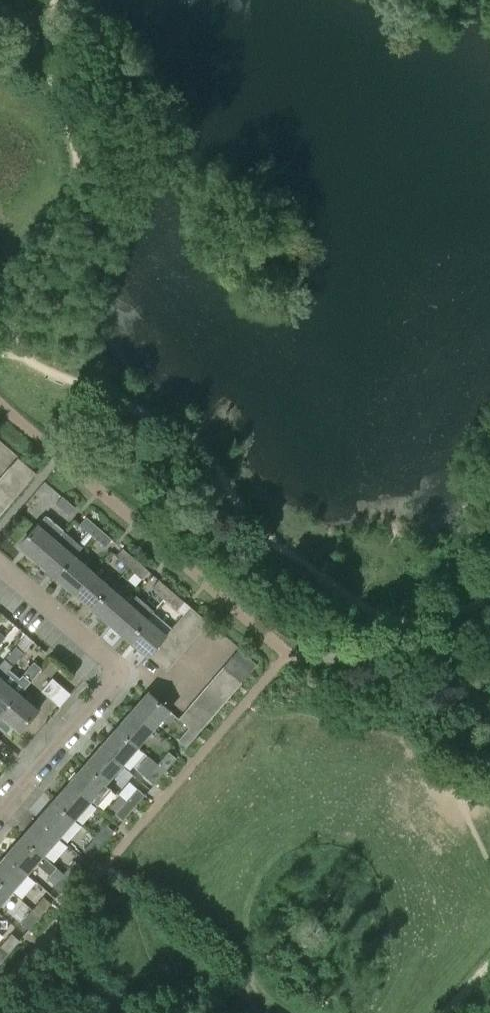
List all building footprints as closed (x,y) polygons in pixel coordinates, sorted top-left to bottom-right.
[(18,458),(10,467),(28,483),(36,474),(18,458)] [(28,483),(10,467),(2,476),(20,492),(28,483)] [(12,501),(20,492),(2,476),(0,479),(0,490),(12,501)] [(5,509),(12,501),(0,490),(0,505),(5,509)] [(68,515),(75,507),(62,496),(56,504),(68,515)] [(20,546),(38,562),(64,532),(46,516),(20,546)] [(79,525),(92,536),(99,528),(86,517),(79,525)] [(112,539),(99,528),(92,536),(105,547),(112,539)] [(64,532),(38,562),(57,577),(75,556),(83,547),(64,532)] [(116,556),(128,567),(135,559),(122,548),(116,556)] [(75,556),(57,577),(75,593),(93,572),(75,556)] [(148,571),(135,559),(128,567),(141,578),(148,571)] [(93,572),(75,593),(94,609),(112,588),(93,572)] [(152,587),(164,598),(171,591),(158,580),(152,587)] [(112,588),(94,609),(112,624),(130,604),(112,588)] [(184,602),(171,591),(164,598),(177,610),(184,602)] [(130,640),(148,619),(155,612),(137,596),(130,604),(112,624),(130,640)] [(190,607),(181,617),(199,632),(208,622),(190,607)] [(199,632),(181,617),(173,626),(191,642),(199,632)] [(148,655),(156,646),(165,636),(166,634),(148,619),(130,640),(148,655)] [(173,626),(166,634),(165,636),(183,652),(191,642),(173,626)] [(156,646),(175,661),(183,652),(165,636),(156,646)] [(166,671),(175,661),(156,646),(148,655),(166,671)] [(0,665),(0,682),(10,670),(24,654),(15,647),(0,665)] [(240,650),(232,659),(249,674),(257,664),(240,650)] [(225,668),(242,683),(249,674),(232,659),(225,668)] [(0,682),(0,714),(2,716),(21,694),(43,669),(35,662),(21,679),(10,670),(0,682)] [(242,683),(225,668),(217,677),(234,691),(242,683)] [(234,691),(217,677),(210,685),(227,700),(234,691)] [(52,679),(41,691),(59,707),(70,694),(52,679)] [(227,700),(210,685),(202,695),(219,709),(227,700)] [(148,691),(131,710),(153,729),(169,709),(148,691)] [(39,710),(21,694),(2,716),(21,732),(39,710)] [(219,709),(202,695),(195,703),(212,717),(219,709)] [(212,717),(195,703),(188,711),(205,726),(212,717)] [(131,710),(116,729),(137,747),(153,729),(131,710)] [(190,729),(197,735),(205,726),(188,711),(180,720),(190,729)] [(121,765),(137,747),(116,729),(100,747),(121,765)] [(186,747),(197,735),(190,729),(179,741),(186,747)] [(100,747),(84,765),(85,765),(106,783),(121,765),(100,747)] [(169,753),(158,765),(166,772),(177,759),(169,753)] [(106,783),(85,765),(69,783),(90,801),(91,802),(92,801),(98,806),(112,790),(106,784),(106,783)] [(154,785),(166,772),(158,765),(147,779),(154,785)] [(69,783),(53,801),(74,820),(90,801),(69,783)] [(138,789),(127,802),(135,808),(145,796),(138,789)] [(59,838),(74,820),(53,801),(37,819),(59,838)] [(123,821),(135,808),(127,802),(116,815),(123,821)] [(37,819),(22,838),(43,856),(59,838),(37,819)] [(107,826),(96,838),(103,845),(114,832),(107,826)] [(64,875),(43,856),(22,838),(6,856),(27,874),(36,864),(58,882),(64,875)] [(92,858),(103,845),(96,838),(84,852),(92,858)] [(0,863),(0,883),(11,892),(27,874),(6,856),(0,863)] [(75,862),(64,875),(72,881),(83,869),(75,862)] [(61,894),(72,881),(64,875),(53,888),(61,894)] [(11,892),(0,883),(0,906),(11,892)] [(44,899),(33,911),(41,918),(51,905),(44,899)] [(29,931),(41,918),(33,911),(22,924),(29,931)] [(1,948),(8,955),(20,942),(12,935),(1,948)]
